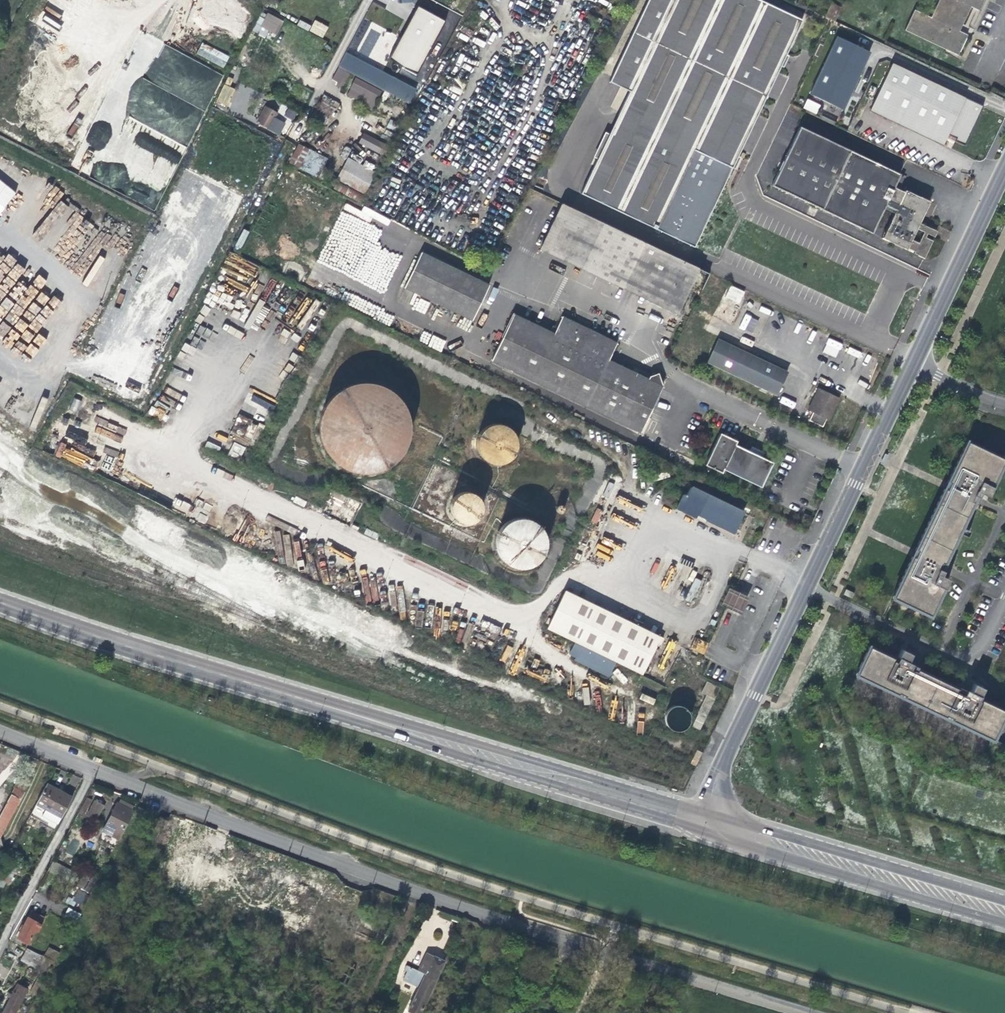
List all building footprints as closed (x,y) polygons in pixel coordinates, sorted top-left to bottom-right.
[(410,6),(421,12),(427,1),(424,0),(414,0),(410,6)] [(610,74),(630,84),(627,89),(606,132),(578,189),(690,246),(729,167),(802,19),(763,0),(647,0),(610,74)] [(970,6),(978,9),(982,0),(939,0),(931,17),(915,9),(905,29),(957,54),(967,33),(959,30),(963,20),(970,6)] [(253,32),(266,37),(267,33),(277,37),(283,20),(260,12),(253,32)] [(309,31),(322,38),(328,26),(315,19),(309,31)] [(868,49),(836,35),(810,93),(842,107),(854,79),(856,76),(868,49)] [(224,67),(229,56),(202,43),(197,55),(224,67)] [(407,103),(415,89),(346,52),(338,66),(407,103)] [(892,62),(874,99),(946,133),(955,137),(954,140),(963,145),(973,123),(981,106),(892,62)] [(202,66),(189,91),(206,100),(219,74),(202,66)] [(607,79),(627,89),(630,84),(610,74),(607,79)] [(372,108),(381,90),(355,77),(346,95),(372,108)] [(224,85),(218,101),(227,105),(233,89),(224,85)] [(807,98),(803,108),(816,114),(820,104),(807,98)] [(942,143),(946,133),(874,99),(870,109),(931,138),(942,143)] [(320,102),(308,123),(320,129),(331,108),(320,102)] [(293,121),(297,112),(281,104),(277,113),(293,121)] [(257,123),(271,131),(277,119),(272,117),(275,113),(265,108),(257,123)] [(794,140),(806,146),(813,131),(801,125),(794,140)] [(932,240),(926,237),(924,241),(921,239),(919,242),(912,239),(917,228),(920,222),(930,201),(920,196),(919,196),(905,190),(905,191),(894,186),(901,173),(813,131),(806,146),(794,140),(773,184),(873,232),(886,205),(896,209),(883,237),(894,242),(893,243),(903,248),(903,247),(907,248),(908,247),(915,251),(915,252),(918,254),(918,255),(924,258),(929,248),(932,240)] [(381,155),(387,145),(364,132),(359,142),(381,155)] [(173,137),(170,143),(178,147),(181,141),(173,137)] [(164,143),(140,188),(157,196),(180,151),(164,143)] [(299,145),(289,164),(299,169),(298,170),(317,179),(327,160),(299,145)] [(335,181),(337,182),(363,196),(374,176),(346,161),(335,181)] [(67,173),(85,183),(90,174),(72,164),(67,173)] [(16,192),(0,179),(0,213),(16,192)] [(358,205),(363,196),(337,182),(332,191),(358,205)] [(540,249),(594,275),(616,229),(562,203),(540,249)] [(340,210),(317,262),(384,293),(390,280),(386,278),(392,264),(374,256),(377,249),(373,247),(364,266),(358,263),(360,261),(357,260),(367,238),(357,234),(363,221),(340,210)] [(937,230),(920,222),(917,228),(924,232),(921,239),(924,241),(926,237),(928,233),(934,236),(937,230)] [(698,268),(616,229),(594,275),(676,314),(698,268)] [(419,255),(403,289),(471,321),(488,287),(419,255)] [(747,292),(728,283),(713,316),(732,325),(747,292)] [(753,334),(759,319),(745,314),(739,328),(753,334)] [(608,362),(615,345),(560,319),(553,336),(512,317),(490,361),(640,433),(662,388),(657,374),(649,377),(647,381),(608,362)] [(428,346),(441,351),(446,340),(433,335),(428,346)] [(829,338),(823,352),(837,358),(842,343),(829,338)] [(719,341),(708,363),(776,397),(787,374),(719,341)] [(849,347),(847,352),(858,357),(860,352),(849,347)] [(355,382),(351,381),(348,380),(339,380),(332,382),(327,383),(323,385),(319,388),(315,390),(310,395),(308,397),(306,401),(303,405),(300,413),(299,422),(299,432),(301,441),(304,448),(308,454),(315,461),(319,463),(325,467),(330,469),(337,470),(345,471),(350,470),(355,469),(360,468),(364,466),(371,462),(376,457),(381,451),(385,444),(388,436),(388,433),(389,428),(389,425),(389,419),(388,417),(386,408),(383,404),(380,399),(377,395),(373,391),(371,389),(366,386),(358,383),(355,382)] [(819,387),(809,409),(828,418),(838,396),(826,391),(819,387)] [(793,409),(796,403),(782,396),(780,402),(793,409)] [(254,441),(261,425),(239,415),(231,430),(254,441)] [(462,461),(468,464),(469,465),(475,466),(480,466),(485,465),(490,463),(493,461),(498,457),(501,452),(502,450),(503,446),(503,439),(503,435),(501,430),(498,425),(496,423),(492,420),(488,417),(486,416),(480,415),(475,415),(470,417),(466,418),(462,420),(457,425),(455,429),(454,432),(453,436),(452,439),(453,444),(454,450),(456,455),(459,458),(462,461)] [(723,470),(760,488),(772,463),(749,452),(735,445),(736,442),(718,433),(703,465),(721,474),(723,470)] [(930,614),(943,587),(944,588),(947,582),(949,578),(945,576),(941,574),(947,563),(944,562),(972,501),(975,502),(980,491),(984,493),(988,495),(993,485),(991,485),(1004,457),(967,440),(947,481),(949,482),(954,484),(951,490),(946,488),(944,487),(915,549),(917,550),(922,552),(919,559),(914,556),(912,555),(893,597),(930,614)] [(240,459),(245,447),(233,442),(228,454),(240,459)] [(951,490),(954,484),(949,482),(946,488),(951,490)] [(673,493),(670,499),(675,501),(670,509),(686,517),(688,513),(697,517),(696,519),(703,522),(725,533),(735,511),(707,498),(706,499),(697,495),(698,493),(682,486),(678,493),(676,492),(675,494),(673,493)] [(451,491),(448,490),(446,490),(442,490),(439,491),(436,492),(434,493),(431,496),(428,501),(428,507),(428,509),(429,513),(432,517),(435,519),(438,521),(441,522),(442,522),(447,522),(448,522),(452,520),(455,518),(457,516),(459,513),(460,510),(460,506),(460,504),(460,502),(458,498),(456,495),(454,493),(451,491)] [(981,498),(984,493),(980,491),(975,502),(978,504),(981,498)] [(188,513),(192,505),(176,498),(172,506),(188,513)] [(803,511),(800,516),(808,520),(810,515),(803,511)] [(509,520),(505,519),(504,518),(501,518),(498,518),(494,518),(491,519),(488,522),(485,524),(483,526),(481,531),(480,536),(480,540),(481,546),(484,550),(486,552),(487,553),(491,555),(496,557),(498,557),(503,557),(507,556),(511,554),(513,552),(515,549),(518,545),(519,541),(519,536),(519,533),(517,529),(515,526),(513,523),(509,520)] [(967,535),(970,530),(964,527),(961,533),(967,535)] [(919,559),(922,552),(917,550),(914,556),(919,559)] [(945,576),(950,565),(947,563),(941,574),(945,576)] [(729,588),(722,604),(742,613),(750,597),(729,588)] [(562,590),(544,627),(639,674),(657,636),(562,590)] [(703,654),(708,643),(695,637),(690,649),(703,654)] [(984,687),(974,682),(972,687),(971,690),(960,685),(959,687),(918,668),(919,666),(908,661),(910,657),(912,653),(902,648),(899,656),(898,656),(897,659),(870,646),(857,674),(899,694),(899,692),(906,695),(905,697),(946,716),(947,714),(953,717),(953,719),(994,738),(1004,714),(1004,709),(999,706),(980,697),(984,687)] [(916,660),(910,657),(908,661),(919,666),(921,663),(916,660)] [(698,729),(718,686),(704,680),(699,691),(704,694),(696,712),(696,713),(690,725),(698,729)] [(972,687),(962,681),(960,685),(971,690),(972,687)] [(641,693),(639,700),(654,704),(656,698),(641,693)] [(681,705),(679,705),(678,704),(677,704),(673,704),(669,705),(666,707),(665,709),(663,712),(662,714),(662,718),(663,721),(664,723),(666,726),(668,728),(670,729),(673,730),(677,730),(680,729),(682,728),(684,726),(686,724),(687,721),(688,720),(688,717),(688,715),(686,710),(685,708),(683,706),(681,705)] [(36,805),(61,819),(72,798),(57,790),(47,784),(36,805)] [(0,814),(0,837),(23,793),(14,788),(0,814)] [(95,800),(88,812),(97,817),(103,804),(95,800)] [(102,830),(103,830),(118,838),(133,811),(131,810),(133,807),(127,804),(120,800),(118,803),(116,803),(102,830)] [(61,819),(36,805),(31,816),(49,825),(47,829),(54,833),(61,819)] [(53,860),(45,874),(60,882),(67,869),(53,860)] [(73,900),(82,904),(87,893),(78,889),(73,900)] [(365,907),(363,911),(390,923),(392,919),(365,907)] [(37,932),(41,924),(35,921),(37,915),(31,912),(24,925),(22,924),(19,930),(21,931),(17,938),(28,943),(34,931),(37,932)] [(44,919),(37,915),(35,921),(41,924),(44,919)] [(55,960),(59,952),(49,946),(44,954),(55,960)] [(27,948),(20,961),(36,969),(43,956),(27,948)] [(411,1012),(420,1012),(444,962),(425,953),(421,961),(428,964),(424,974),(417,988),(416,992),(407,1011),(411,1012)] [(417,970),(424,974),(428,964),(421,961),(417,970)] [(342,964),(334,980),(345,985),(353,969),(342,964)] [(409,967),(403,982),(417,988),(424,974),(409,967)] [(1,1012),(14,1012),(26,990),(16,984),(1,1012)]
